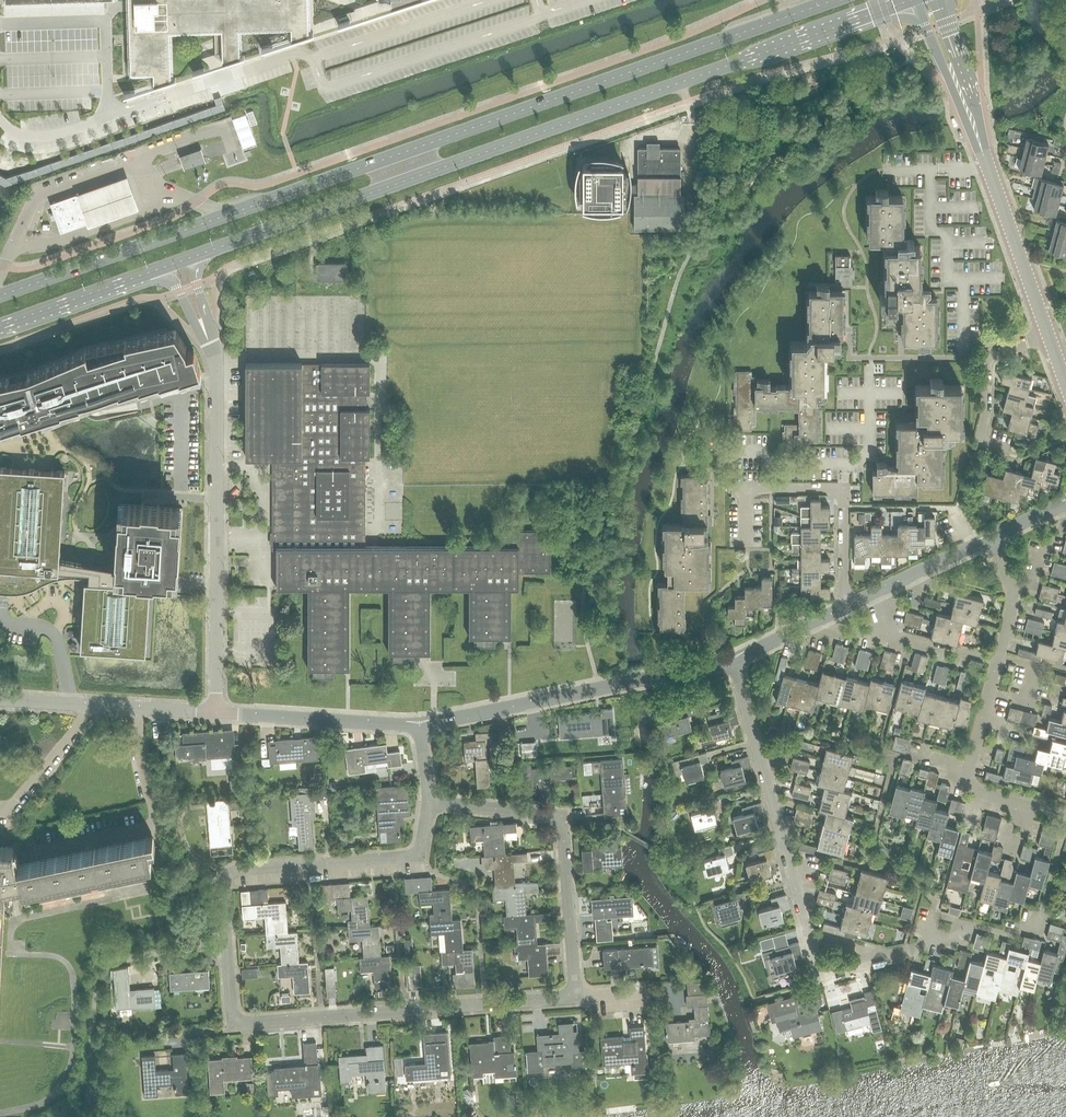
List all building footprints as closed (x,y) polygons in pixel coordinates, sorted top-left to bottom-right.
[(131,73),(153,72),(154,84),(152,85),(152,86),(176,79),(175,77),(171,79),(169,31),(215,29),(215,38),(218,38),(222,38),(222,62),(223,63),(244,56),(244,55),(240,56),(239,29),(291,27),(291,39),(290,40),(290,41),(313,33),(313,32),(309,34),(307,0),(129,0),(131,73)] [(379,1),(391,0),(391,7),(391,9),(417,0),(379,0),(379,1)] [(6,188),(227,112),(223,99),(219,100),(216,101),(218,108),(7,180),(0,177),(0,185),(6,188)] [(251,111),(247,113),(251,125),(257,123),(255,117),(253,111),(251,111)] [(245,113),(233,118),(244,148),(256,144),(250,126),(245,113)] [(1046,154),(1048,144),(1027,138),(1024,148),(1046,154)] [(181,163),(183,168),(184,170),(207,162),(204,154),(202,147),(178,155),(181,163)] [(635,213),(635,228),(648,228),(684,228),(684,218),(684,213),(684,198),(684,195),(680,195),(680,192),(680,148),(638,148),(638,184),(638,192),(638,195),(635,195),(635,199),(635,213)] [(1046,154),(1024,148),(1021,158),(1043,164),(1046,154)] [(899,161),(900,151),(886,151),(886,161),(899,161)] [(577,183),(577,185),(577,187),(577,188),(577,190),(577,191),(577,192),(577,193),(578,194),(578,196),(578,197),(579,199),(580,199),(579,198),(579,197),(579,196),(583,196),(583,204),(591,204),(591,208),(590,208),(589,208),(588,207),(588,209),(590,209),(591,209),(592,209),(593,209),(594,209),(595,210),(597,210),(598,210),(599,210),(600,210),(601,210),(602,210),(604,210),(605,210),(607,210),(608,210),(609,210),(611,210),(612,209),(613,209),(614,209),(615,209),(616,209),(618,208),(618,207),(617,208),(616,208),(615,208),(615,204),(623,204),(623,196),(627,196),(627,197),(626,197),(626,198),(626,199),(627,199),(628,197),(628,196),(628,195),(628,194),(628,193),(628,192),(630,192),(638,192),(638,184),(630,184),(629,184),(629,180),(628,176),(628,175),(628,173),(628,171),(627,169),(626,169),(626,170),(626,171),(627,171),(627,172),(623,172),(623,164),(615,164),(615,160),(616,161),(617,161),(618,160),(616,159),(615,159),(613,159),(611,159),(610,158),(608,158),(607,158),(606,158),(605,158),(604,158),(602,158),(600,158),(599,158),(597,158),(596,158),(595,159),(594,159),(593,159),(591,159),(590,159),(588,160),(588,161),(589,161),(590,161),(590,160),(591,160),(591,164),(583,164),(583,172),(579,172),(579,171),(580,170),(579,169),(578,171),(578,172),(578,174),(577,176),(577,177),(577,178),(577,179),(577,180),(577,181),(577,182),(577,183)] [(1043,164),(1021,158),(1019,169),(1040,174),(1043,164)] [(84,191),(78,193),(79,195),(78,195),(87,222),(88,221),(89,223),(87,224),(88,226),(95,223),(138,208),(137,203),(134,196),(131,187),(128,180),(127,176),(84,191)] [(1060,195),(1063,185),(1034,177),(1031,187),(1039,189),(1060,195)] [(1060,195),(1039,189),(1036,199),(1058,205),(1060,195)] [(885,196),(885,194),(885,190),(875,190),(875,196),(869,196),(869,240),(882,240),(883,242),(885,244),(885,246),(884,246),(887,246),(887,269),(887,282),(883,282),(881,281),(881,284),(880,284),(880,285),(880,302),(882,304),(885,304),(896,304),(896,320),(904,320),(904,343),(921,343),(920,349),(930,349),(930,343),(936,343),(936,298),(923,298),(923,290),(919,290),(919,246),(914,246),(914,240),(901,240),(902,196),(885,196)] [(78,193),(59,200),(50,203),(61,233),(87,224),(89,223),(88,221),(87,222),(78,195),(79,195),(78,193)] [(1058,205),(1036,199),(1034,209),(1055,215),(1058,205)] [(1053,230),(1065,233),(1065,222),(1056,220),(1053,230)] [(1053,230),(1051,240),(1065,244),(1065,233),(1053,230)] [(1051,240),(1048,250),(1065,255),(1065,244),(1051,240)] [(786,454),(795,455),(801,455),(801,449),(810,449),(809,440),(818,440),(817,396),(820,396),(820,395),(819,395),(819,393),(824,393),(826,391),(826,386),(824,386),(824,348),(832,348),(832,351),(838,351),(840,350),(840,346),(840,335),(843,335),(843,334),(842,334),(842,326),(842,290),(842,286),(852,286),(852,278),(854,278),(854,269),(852,269),(853,262),(850,262),(850,255),(835,255),(835,283),(808,283),(808,284),(810,284),(810,290),(808,290),(810,290),(810,334),(809,334),(809,335),(810,335),(810,336),(806,340),(806,342),(791,341),(791,342),(793,342),(793,386),(788,386),(788,385),(776,385),(776,387),(768,387),(768,379),(757,380),(757,381),(756,381),(756,376),(752,376),(752,371),(737,371),(737,430),(752,430),(752,425),(755,425),(755,410),(755,404),(799,404),(799,409),(798,409),(798,419),(799,419),(799,424),(786,424),(786,454)] [(345,280),(345,264),(318,264),(318,280),(345,280)] [(167,331),(166,329),(156,331),(156,330),(154,331),(146,333),(136,335),(134,335),(134,336),(126,337),(116,340),(115,339),(114,340),(103,342),(95,344),(93,344),(94,344),(84,346),(76,350),(75,350),(74,350),(74,351),(64,355),(57,358),(56,358),(55,359),(45,363),(38,366),(37,366),(36,367),(27,371),(18,373),(18,372),(16,373),(8,375),(0,377),(0,433),(13,430),(13,431),(15,430),(24,428),(23,423),(41,417),(42,421),(43,424),(44,424),(45,423),(53,420),(54,420),(54,419),(72,412),(73,411),(82,407),(89,404),(96,401),(110,397),(111,398),(112,397),(131,393),(133,393),(132,392),(146,389),(151,388),(151,389),(153,388),(171,383),(171,384),(173,383),(172,383),(182,379),(181,376),(188,374),(194,372),(200,370),(201,370),(194,349),(189,351),(187,351),(186,349),(186,347),(185,345),(175,330),(167,331)] [(277,486),(276,582),(276,589),(277,589),(277,588),(308,588),(309,667),(308,667),(308,669),(313,669),(313,676),(334,676),(334,669),(351,668),(351,667),(350,667),(350,588),(389,588),(389,651),(388,651),(388,653),(394,653),(394,660),(415,660),(415,653),(431,653),(431,651),(430,651),(430,588),(469,588),(469,636),(469,637),(474,637),(474,644),(495,644),(495,637),(511,637),(511,636),(511,588),(518,588),(518,589),(519,589),(519,572),(551,572),(551,531),(509,531),(509,546),(365,546),(365,457),(370,457),(370,409),(366,409),(366,392),(370,392),(370,363),(303,363),(246,363),(246,457),(272,457),(272,486),(277,486)] [(1010,383),(1008,390),(1017,392),(1019,385),(1029,388),(1031,378),(1019,375),(1020,371),(1009,368),(1008,372),(1003,371),(1001,381),(1010,383)] [(939,379),(930,379),(930,385),(918,385),(918,422),(899,423),(899,467),(890,467),(886,462),(877,462),(877,471),(873,471),(873,491),(917,491),(917,479),(922,479),(922,482),(941,482),(941,438),(949,438),(949,437),(952,435),(954,435),(954,430),(960,430),(960,385),(939,385),(939,379)] [(1017,392),(1008,390),(1005,399),(1033,407),(1036,397),(1027,394),(1029,388),(1019,385),(1017,392)] [(1033,407),(1005,399),(1003,409),(1012,411),(1010,418),(1019,420),(1021,413),(1031,416),(1033,407)] [(1025,438),(1026,432),(1035,435),(1038,425),(1029,422),(1031,416),(1021,413),(1019,420),(1010,418),(1007,428),(1016,430),(1014,435),(1025,438)] [(1036,496),(1038,487),(1043,468),(1045,459),(1036,457),(1034,463),(1039,465),(1038,467),(1034,466),(1033,466),(1031,475),(1024,473),(1022,483),(1028,484),(1026,494),(1036,496)] [(1038,487),(1048,490),(1050,481),(1057,483),(1059,473),(1053,471),(1055,462),(1045,459),(1043,468),(1038,487)] [(7,591),(8,591),(16,591),(25,589),(33,586),(42,582),(42,581),(48,578),(55,576),(62,575),(74,574),(76,575),(89,575),(89,578),(89,580),(85,645),(142,649),(146,583),(144,583),(145,576),(155,576),(155,575),(168,575),(173,576),(178,576),(178,569),(179,556),(181,528),(182,515),(182,508),(177,508),(173,507),(159,507),(160,505),(141,504),(141,505),(128,505),(123,504),(119,504),(118,512),(117,524),(116,552),(116,566),(83,561),(60,557),(65,471),(50,470),(39,469),(25,469),(14,468),(0,467),(0,590),(7,591)] [(1000,487),(998,496),(1007,498),(1015,471),(1005,468),(1003,477),(996,475),(994,485),(1000,487)] [(661,615),(661,627),(675,627),(675,631),(685,631),(685,627),(685,615),(685,599),(685,583),(708,583),(708,567),(708,551),(708,535),(708,519),(708,504),(708,488),(708,472),(699,471),(699,475),(684,475),(684,488),(684,504),(684,519),(684,520),(685,520),(685,524),(666,524),(666,535),(666,551),(666,567),(666,569),(674,569),(674,582),(661,583),(661,599),(661,615)] [(1022,483),(1024,473),(1015,471),(1007,498),(1017,501),(1020,492),(1026,494),(1028,484),(1022,483)] [(987,473),(986,476),(979,474),(975,490),(982,491),(979,501),(989,503),(992,494),(998,496),(1000,487),(994,485),(996,475),(987,473)] [(801,506),(801,516),(830,516),(830,506),(820,506),(820,499),(810,499),(810,506),(801,506)] [(830,516),(801,516),(801,526),(811,526),(811,533),(820,533),(820,526),(830,526),(830,516)] [(924,525),(917,525),(917,535),(924,535),(924,545),(934,545),(934,516),(924,516),(924,521),(924,525)] [(871,554),(881,554),(881,535),(881,525),(871,525),(871,535),(864,535),(864,544),(871,544),(871,554)] [(898,554),(908,554),(908,525),(897,525),(897,535),(891,535),(891,544),(898,544),(898,554)] [(917,525),(912,525),(908,525),(908,554),(918,554),(918,545),(924,545),(924,535),(917,535),(917,525)] [(811,526),(801,526),(801,533),(791,533),(791,543),(820,543),(820,533),(811,533),(811,526)] [(865,554),(871,554),(871,544),(864,544),(864,535),(854,535),(854,564),(865,564),(865,554)] [(891,535),(881,535),(881,554),(881,564),(891,564),(891,554),(898,554),(898,544),(891,544),(891,535)] [(820,543),(791,543),(791,553),(801,553),(801,559),(811,559),(811,553),(820,553),(820,543)] [(811,559),(801,559),(801,569),(820,569),(820,570),(830,570),(830,559),(820,559),(820,553),(811,553),(811,559)] [(1059,563),(1054,562),(1052,568),(1065,571),(1065,565),(1059,563)] [(1052,568),(1051,574),(1065,578),(1065,571),(1052,568)] [(801,569),(792,569),(791,580),(801,580),(801,586),(811,586),(811,579),(820,579),(820,570),(820,569),(801,569)] [(762,587),(755,587),(755,597),(762,597),(762,606),(772,606),(772,578),(762,578),(762,587)] [(811,586),(801,586),(801,596),(830,596),(830,586),(820,586),(820,579),(811,579),(811,586)] [(942,582),(940,588),(956,592),(956,593),(953,604),(980,612),(980,611),(979,611),(982,600),(983,600),(983,599),(963,594),(965,588),(942,582)] [(1059,588),(1048,585),(1042,584),(1041,590),(1057,595),(1059,588)] [(755,597),(755,587),(745,587),(745,596),(745,616),(755,616),(755,606),(762,606),(762,597),(755,597)] [(1057,595),(1041,590),(1039,596),(1056,601),(1057,595)] [(745,596),(735,596),(735,606),(728,606),(728,616),(735,616),(735,625),(745,625),(745,616),(745,596)] [(941,601),(933,599),(925,597),(923,603),(940,608),(941,601)] [(953,604),(952,605),(953,605),(950,616),(949,617),(964,620),(977,624),(977,623),(976,623),(979,612),(980,612),(953,604)] [(1053,612),(1036,607),(1034,614),(1051,618),(1053,612)] [(1065,609),(1060,608),(1057,619),(1063,621),(1065,622),(1065,609)] [(923,618),(923,616),(907,611),(905,617),(922,622),(923,618)] [(936,613),(936,614),(937,614),(934,625),(933,624),(933,625),(961,632),(960,631),(963,620),(964,621),(964,620),(949,617),(950,616),(936,613)] [(922,622),(905,617),(903,624),(920,628),(922,622)] [(1044,622),(1033,619),(1028,618),(1026,624),(1043,629),(1044,622)] [(1054,632),(1065,635),(1065,622),(1063,621),(1057,619),(1057,620),(1058,621),(1055,631),(1054,631),(1054,632)] [(1043,629),(1026,624),(1024,630),(1041,635),(1043,629)] [(930,636),(930,637),(957,644),(958,643),(957,643),(960,632),(961,632),(933,625),(934,626),(931,636),(930,636)] [(1051,643),(1051,644),(1065,647),(1065,648),(1065,635),(1054,632),(1055,632),(1052,643),(1051,643)] [(1035,652),(1019,648),(1017,655),(1040,661),(1042,654),(1062,660),(1062,659),(1061,658),(1064,648),(1065,648),(1065,647),(1051,644),(1051,643),(1038,640),(1038,641),(1036,652),(1035,652)] [(836,643),(832,656),(831,660),(838,662),(842,645),(836,643)] [(842,645),(838,662),(844,663),(848,646),(842,645)] [(855,666),(861,668),(865,651),(859,649),(855,666)] [(808,650),(805,663),(804,667),(810,669),(815,652),(808,650)] [(884,650),(883,653),(880,667),(886,669),(890,652),(884,650)] [(865,651),(861,668),(867,669),(872,653),(865,651)] [(815,652),(810,669),(817,670),(821,653),(815,652)] [(892,670),(893,666),(897,654),(890,652),(886,669),(892,670)] [(915,653),(911,665),(910,670),(917,671),(921,655),(915,653)] [(923,673),(926,661),(927,656),(921,655),(917,671),(923,673)] [(781,656),(777,673),(783,674),(784,674),(788,658),(781,656)] [(971,659),(969,666),(975,667),(972,678),(978,680),(983,663),(971,659)] [(938,665),(933,681),(939,683),(943,666),(938,665)] [(945,684),(949,668),(943,666),(939,683),(945,684)] [(827,700),(827,701),(835,673),(834,673),(834,674),(823,671),(823,670),(822,670),(819,683),(815,697),(816,697),(816,698),(816,697),(827,700)] [(967,672),(961,671),(957,688),(963,689),(967,672)] [(784,674),(783,674),(777,673),(775,679),(781,681),(776,701),(777,701),(777,700),(788,703),(788,704),(796,677),(795,677),(784,675),(784,674)] [(835,673),(827,701),(828,701),(828,700),(839,703),(838,704),(839,704),(846,676),(846,677),(835,674),(835,673)] [(1056,673),(1054,682),(1065,685),(1065,676),(1056,673)] [(846,676),(839,704),(839,703),(850,706),(850,707),(858,679),(857,680),(847,677),(847,676),(846,676)] [(799,707),(800,707),(807,680),(807,681),(796,678),(796,677),(788,704),(789,704),(800,706),(799,707)] [(875,708),(876,708),(883,680),(882,681),(872,678),(872,677),(871,677),(869,682),(870,682),(864,705),(865,704),(875,707),(875,708)] [(863,710),(864,705),(870,682),(869,682),(869,683),(858,680),(858,679),(850,707),(851,707),(851,706),(862,709),(862,710),(863,710)] [(894,707),(895,707),(895,706),(906,709),(906,710),(913,683),(902,680),(901,679),(894,707)] [(812,711),(816,697),(815,697),(819,683),(818,684),(808,681),(808,680),(807,680),(800,707),(800,708),(801,707),(811,710),(812,711)] [(895,683),(894,683),(894,684),(883,681),(884,680),(883,680),(876,708),(876,707),(887,710),(887,711),(888,711),(895,683)] [(917,713),(918,713),(924,691),(926,686),(925,686),(914,684),(914,683),(913,683),(906,710),(907,709),(918,712),(917,713)] [(928,722),(936,694),(935,694),(935,695),(924,692),(925,691),(924,691),(918,713),(916,719),(917,719),(917,718),(928,721),(928,722)] [(940,725),(948,697),(947,697),(947,698),(936,695),(936,694),(928,722),(929,722),(929,721),(940,724),(940,725)] [(965,725),(965,726),(966,726),(973,699),(973,698),(972,699),(961,696),(962,696),(961,695),(959,701),(960,701),(953,723),(954,723),(954,722),(965,725)] [(948,697),(940,725),(941,725),(941,724),(952,727),(951,728),(952,728),(954,723),(953,723),(960,701),(959,701),(959,700),(959,701),(948,698),(948,697)] [(678,702),(671,704),(673,711),(680,709),(678,702)] [(729,720),(737,718),(738,718),(734,703),(718,707),(719,711),(716,711),(717,714),(708,716),(710,724),(714,739),(733,733),(729,720)] [(1049,717),(1052,705),(1044,703),(1041,715),(1048,717),(1049,717)] [(696,712),(696,710),(694,706),(680,709),(673,711),(662,714),(664,721),(662,721),(664,727),(662,727),(665,738),(673,735),(672,733),(691,728),(688,717),(696,712)] [(1017,708),(1010,707),(1007,719),(1014,721),(1017,708)] [(1017,708),(1014,721),(1020,723),(1023,710),(1017,708)] [(560,737),(615,733),(614,717),(613,709),(601,710),(601,712),(559,715),(560,737)] [(1023,710),(1020,723),(1034,726),(1037,714),(1023,710)] [(1049,730),(1057,732),(1065,735),(1065,722),(1061,721),(1061,720),(1049,717),(1048,717),(1048,718),(1049,718),(1046,729),(1045,729),(1049,730)] [(1034,726),(1032,733),(1047,737),(1049,730),(1045,729),(1046,729),(1034,726)] [(487,757),(486,743),(501,741),(500,730),(475,732),(476,740),(465,741),(466,759),(476,759),(478,785),(490,784),(488,757),(487,757)] [(232,731),(186,735),(186,744),(171,745),(172,754),(179,753),(179,757),(233,753),(232,731)] [(1057,732),(1055,739),(1052,738),(1051,738),(1052,739),(1049,750),(1063,754),(1065,755),(1065,735),(1057,732)] [(909,739),(895,735),(893,742),(907,746),(909,739)] [(316,737),(269,741),(270,763),(318,759),(316,737)] [(815,744),(798,739),(796,746),(813,750),(815,744)] [(1026,743),(1012,740),(1009,752),(1017,754),(1022,756),(1023,755),(1026,743)] [(537,757),(536,741),(521,743),(522,758),(537,757)] [(892,749),(900,751),(905,753),(907,746),(893,742),(892,749)] [(389,766),(402,764),(400,751),(387,753),(386,744),(346,750),(349,774),(365,772),(365,764),(388,761),(389,766)] [(1038,747),(1035,758),(1035,759),(1042,761),(1056,765),(1062,766),(1062,765),(1060,765),(1063,754),(1049,750),(1037,746),(1037,747),(1038,747)] [(823,759),(850,767),(850,766),(852,755),(853,755),(854,754),(826,747),(826,748),(827,748),(824,759),(823,759)] [(997,748),(994,759),(994,761),(1001,763),(1001,762),(1004,750),(997,748)] [(709,760),(707,753),(707,752),(672,762),(676,775),(684,772),(686,780),(704,775),(701,763),(709,760)] [(1017,754),(1009,752),(1006,763),(1014,765),(1014,766),(1032,770),(1032,771),(1041,773),(1041,772),(1039,772),(1042,761),(1035,759),(1035,758),(1023,755),(1022,756),(1017,754)] [(742,768),(751,765),(748,757),(735,760),(737,767),(720,771),(724,786),(746,780),(742,768)] [(810,761),(793,757),(791,763),(808,768),(810,761)] [(912,761),(902,758),(899,772),(908,775),(912,761)] [(850,767),(823,759),(823,760),(821,771),(820,770),(820,771),(847,778),(846,778),(849,767),(850,767)] [(605,794),(607,816),(617,815),(617,807),(626,806),(623,760),(601,761),(603,794),(605,794)] [(808,768),(791,763),(790,770),(807,774),(808,768)] [(1007,764),(1004,775),(986,771),(984,778),(1008,784),(1010,777),(1031,783),(1031,782),(1029,782),(1032,771),(1032,770),(1014,766),(1014,765),(1006,763),(1006,764),(1007,764)] [(877,764),(875,771),(881,773),(883,766),(877,764)] [(929,770),(920,768),(918,775),(927,778),(929,770)] [(925,784),(926,784),(935,786),(939,773),(929,770),(927,778),(925,784)] [(847,778),(820,771),(819,771),(820,772),(817,782),(816,783),(824,785),(844,790),(843,789),(846,779),(847,779),(847,778)] [(950,785),(941,782),(936,798),(946,801),(950,785)] [(811,788),(795,783),(793,789),(810,794),(811,788)] [(888,812),(889,812),(889,810),(902,814),(902,816),(903,814),(903,813),(910,788),(909,788),(896,785),(896,784),(888,812)] [(380,842),(400,840),(399,822),(404,822),(403,816),(409,815),(407,785),(376,787),(380,842)] [(824,785),(824,786),(825,786),(822,797),(821,796),(821,797),(849,804),(848,804),(851,793),(852,793),(852,792),(844,790),(824,785)] [(923,796),(924,789),(924,790),(910,786),(911,786),(910,785),(909,788),(910,788),(903,813),(903,814),(904,812),(917,815),(916,817),(917,817),(922,796),(923,796)] [(375,788),(366,788),(366,797),(374,797),(373,793),(375,793),(375,788)] [(810,794),(793,789),(791,796),(808,800),(810,794)] [(310,818),(315,818),(313,792),(310,792),(298,793),(291,794),(293,824),(298,824),(300,848),(313,847),(310,818)] [(928,827),(929,827),(934,808),(936,799),(936,800),(922,796),(923,796),(922,796),(917,817),(916,817),(915,823),(915,824),(916,822),(929,825),(928,827)] [(849,804),(821,797),(822,797),(819,808),(818,808),(818,809),(826,811),(845,816),(846,816),(846,815),(845,815),(848,804),(849,805),(849,804)] [(210,846),(232,844),(229,809),(239,809),(239,815),(244,815),(243,798),(207,801),(210,846)] [(962,816),(965,802),(951,798),(948,811),(947,812),(948,812),(962,816)] [(719,799),(701,804),(702,810),(691,813),(695,828),(716,822),(713,810),(721,808),(719,799)] [(756,819),(764,817),(765,817),(761,803),(743,808),(744,814),(733,817),(737,832),(758,826),(756,819)] [(934,808),(929,827),(928,827),(926,836),(927,836),(927,834),(940,838),(940,839),(944,824),(945,824),(948,812),(947,812),(948,811),(947,811),(947,812),(934,809),(934,808)] [(813,813),(796,809),(795,815),(811,820),(813,813)] [(826,811),(826,812),(824,822),(823,822),(823,823),(850,830),(849,829),(852,819),(853,819),(853,818),(846,816),(845,816),(826,811)] [(980,837),(981,837),(995,841),(998,827),(1001,818),(986,814),(980,837)] [(793,821),(805,825),(810,826),(811,820),(795,815),(793,821)] [(502,832),(517,831),(516,822),(472,826),(473,838),(485,838),(486,856),(503,854),(502,832)] [(820,834),(819,834),(847,842),(847,841),(846,841),(849,830),(850,831),(850,830),(823,823),(822,823),(823,823),(820,834)] [(1058,827),(1044,823),(1043,823),(1042,830),(1056,834),(1058,827)] [(951,855),(958,829),(958,827),(958,828),(944,825),(945,824),(944,824),(940,839),(937,852),(938,850),(951,854),(950,855),(951,855)] [(969,832),(961,830),(946,887),(947,887),(948,885),(966,891),(966,892),(967,892),(971,877),(970,877),(978,848),(977,848),(977,849),(966,846),(966,844),(969,832)] [(1038,844),(1046,846),(1042,858),(1035,856),(1035,855),(1033,862),(1030,873),(1028,883),(1028,882),(1042,885),(1041,887),(1042,887),(1056,834),(1042,830),(1038,844)] [(847,842),(819,834),(819,835),(820,835),(817,846),(816,846),(801,842),(799,848),(822,855),(824,848),(844,854),(844,853),(843,853),(846,842),(847,842)] [(23,891),(26,905),(156,878),(150,847),(155,846),(153,836),(18,864),(14,845),(0,844),(0,885),(21,881),(23,891)] [(767,860),(775,857),(775,858),(776,857),(773,848),(764,850),(763,844),(751,847),(753,854),(758,852),(760,860),(746,864),(750,879),(771,873),(767,860)] [(1023,844),(1021,851),(1019,858),(1033,862),(1035,855),(1037,848),(1023,844)] [(734,853),(732,846),(732,845),(719,849),(721,855),(704,860),(708,874),(729,869),(726,857),(734,853)] [(1003,848),(994,845),(993,845),(991,852),(991,853),(990,859),(999,861),(1003,848)] [(621,847),(620,847),(582,849),(583,870),(594,869),(593,867),(622,865),(621,847)] [(990,859),(991,853),(991,852),(991,854),(978,850),(978,849),(978,848),(970,877),(971,877),(971,875),(984,879),(984,880),(984,881),(987,871),(990,859)] [(528,860),(527,852),(503,854),(486,856),(483,856),(484,867),(495,866),(497,885),(514,884),(513,861),(528,860)] [(1012,860),(1004,858),(1000,875),(993,902),(992,906),(993,904),(1006,908),(1006,909),(1009,898),(1014,881),(1013,881),(1016,871),(1013,870),(1013,864),(1011,864),(1012,860)] [(848,871),(844,870),(831,867),(829,873),(846,878),(848,871)] [(888,876),(869,871),(861,869),(861,870),(858,880),(857,881),(885,888),(884,888),(887,877),(888,877),(888,876)] [(1023,902),(1028,883),(1030,873),(1030,874),(1017,871),(1017,870),(1016,870),(1016,871),(1013,881),(1014,881),(1009,898),(1010,896),(1023,900),(1023,901),(1023,902)] [(984,881),(984,880),(979,899),(980,899),(980,897),(993,901),(993,902),(1000,875),(986,872),(987,871),(984,881)] [(846,878),(829,873),(828,880),(845,884),(846,878)] [(432,890),(431,876),(422,877),(424,891),(432,891),(432,890)] [(424,891),(422,877),(414,878),(415,892),(419,892),(424,891)] [(414,878),(405,878),(406,892),(406,893),(415,892),(414,878)] [(885,888),(857,881),(858,881),(855,892),(854,892),(882,900),(881,899),(884,889),(885,889),(885,888)] [(524,892),(539,891),(538,882),(514,884),(497,885),(494,886),(495,899),(507,898),(508,915),(525,914),(524,892)] [(342,898),(340,883),(332,884),(333,898),(333,899),(337,899),(337,898),(342,898)] [(350,897),(349,883),(340,883),(342,898),(350,897)] [(333,898),(332,884),(323,885),(324,900),(333,899),(333,898)] [(258,890),(259,904),(268,903),(267,889),(258,890)] [(435,921),(452,920),(450,889),(432,890),(432,891),(424,891),(419,892),(420,902),(433,901),(434,914),(430,914),(430,921),(435,921)] [(836,894),(825,891),(819,889),(818,896),(834,900),(836,894)] [(251,905),(259,904),(258,890),(250,891),(251,905)] [(251,905),(250,891),(241,891),(242,905),(251,905)] [(746,898),(744,891),(723,897),(710,901),(716,922),(742,915),(738,901),(746,898)] [(882,900),(854,892),(854,893),(855,893),(852,904),(851,904),(873,910),(873,911),(879,912),(879,911),(878,911),(881,900),(882,900)] [(610,898),(592,900),(593,907),(594,917),(596,917),(597,935),(612,934),(611,921),(608,921),(607,916),(611,916),(633,914),(632,897),(614,898),(614,894),(610,894),(610,898)] [(780,906),(788,904),(786,894),(771,899),(773,906),(758,910),(763,925),(784,919),(780,906)] [(348,928),(353,928),(370,926),(368,896),(350,897),(342,898),(337,898),(337,899),(338,909),(351,908),(352,920),(348,920),(348,928)] [(834,900),(818,896),(816,902),(833,906),(834,900)] [(243,918),(265,916),(266,934),(271,934),(288,933),(286,902),(268,903),(259,904),(251,905),(242,905),(243,919),(243,918)] [(851,904),(846,903),(846,904),(844,915),(843,914),(843,915),(870,922),(869,922),(872,911),(873,911),(873,910),(851,904)] [(535,921),(550,920),(549,912),(525,914),(508,915),(505,916),(506,927),(517,926),(519,945),(536,944),(535,921)] [(824,923),(822,929),(845,935),(847,929),(856,932),(867,935),(867,934),(866,933),(869,923),(870,923),(870,922),(843,915),(842,915),(843,915),(840,926),(839,927),(824,923)] [(444,931),(446,951),(453,950),(463,949),(461,919),(452,920),(435,921),(430,921),(431,932),(444,931)] [(1050,924),(1048,931),(1062,934),(1064,927),(1050,924)] [(362,938),(364,957),(381,956),(379,925),(370,926),(353,928),(348,928),(349,939),(362,938)] [(847,929),(845,935),(854,938),(856,932),(847,929)] [(1060,973),(1063,960),(1065,949),(1065,935),(1062,934),(1048,931),(1046,937),(1060,941),(1057,953),(1044,950),(1044,949),(1043,949),(1040,962),(1041,962),(1037,975),(1050,979),(1050,981),(1051,981),(1053,971),(1060,973)] [(281,964),(299,963),(297,932),(288,933),(271,934),(266,934),(267,948),(280,947),(281,964)] [(987,951),(987,952),(991,937),(976,933),(973,947),(987,951)] [(1020,984),(1027,958),(1030,948),(1029,948),(1032,938),(1030,937),(1024,936),(1020,950),(1009,947),(998,988),(1017,993),(1017,995),(1018,995),(1020,984)] [(772,937),(760,940),(762,950),(774,946),(775,946),(772,937)] [(1030,948),(1039,950),(1041,940),(1032,938),(1029,948),(1030,948)] [(998,988),(1009,947),(1010,942),(1002,940),(998,955),(987,952),(984,964),(977,989),(975,995),(976,995),(976,993),(995,998),(995,1000),(998,988)] [(536,944),(519,945),(515,945),(516,959),(518,958),(518,957),(530,956),(531,966),(529,966),(530,975),(547,974),(545,950),(561,949),(560,942),(548,943),(536,944)] [(802,952),(799,942),(763,953),(771,979),(795,972),(794,966),(796,966),(793,954),(802,952)] [(598,950),(600,967),(651,963),(650,946),(598,950)] [(753,947),(738,951),(740,959),(755,955),(753,947)] [(441,951),(442,963),(455,962),(456,972),(453,972),(454,986),(475,985),(472,949),(463,949),(453,950),(446,951),(441,951)] [(972,952),(961,950),(957,966),(967,968),(970,960),(972,952)] [(951,975),(957,955),(949,953),(945,967),(933,964),(928,984),(926,991),(922,1005),(923,1005),(942,1010),(941,1012),(942,1012),(945,1001),(951,975)] [(198,965),(213,962),(212,955),(196,958),(198,965)] [(381,956),(364,957),(359,958),(360,969),(373,968),(375,987),(392,986),(390,955),(381,956)] [(935,959),(926,957),(923,972),(911,969),(912,968),(911,968),(900,1012),(901,1010),(920,1015),(919,1017),(920,1017),(923,1005),(922,1005),(926,991),(919,990),(921,982),(928,984),(933,964),(935,959)] [(1020,984),(1034,987),(1033,989),(1034,989),(1037,975),(1041,962),(1040,962),(1027,958),(1020,984)] [(967,968),(964,979),(965,979),(963,985),(963,986),(977,989),(984,964),(970,960),(967,968)] [(294,994),(310,992),(308,962),(299,963),(281,964),(279,964),(280,975),(293,974),(294,994)] [(419,965),(406,966),(408,989),(421,988),(419,965)] [(125,967),(111,970),(112,977),(127,974),(125,967)] [(334,967),(325,968),(326,981),(335,980),(334,967)] [(257,968),(242,969),(243,977),(258,976),(257,968)] [(171,990),(210,987),(209,970),(169,973),(171,990)] [(945,1001),(958,1004),(957,1006),(958,1006),(963,986),(963,985),(965,979),(964,979),(951,975),(945,1001)] [(154,988),(134,990),(115,991),(117,1009),(156,1005),(154,988)] [(882,1029),(871,990),(864,992),(865,997),(859,999),(859,997),(849,999),(851,1007),(841,1010),(847,1029),(870,1023),(872,1032),(882,1029)] [(711,1035),(708,993),(687,995),(688,1007),(694,1006),(695,1020),(666,1022),(667,1040),(694,1038),(694,1036),(711,1035)] [(793,1037),(822,1029),(817,1009),(801,1014),(796,995),(767,1003),(772,1022),(777,1021),(780,1033),(784,1035),(792,1033),(793,1037)] [(838,1009),(833,1010),(836,1023),(841,1022),(838,1009)] [(538,1036),(539,1052),(527,1053),(528,1071),(543,1070),(543,1066),(573,1064),(573,1068),(587,1067),(586,1051),(580,1052),(579,1031),(573,1032),(573,1023),(560,1024),(561,1035),(538,1036)] [(602,1039),(601,1039),(603,1066),(631,1064),(632,1074),(649,1073),(647,1053),(646,1053),(644,1027),(630,1028),(631,1043),(625,1043),(625,1037),(624,1037),(624,1038),(602,1040),(602,1039)] [(447,1032),(425,1034),(424,1034),(426,1063),(406,1065),(407,1079),(441,1076),(441,1069),(450,1068),(447,1032)] [(511,1051),(510,1036),(493,1037),(494,1041),(470,1043),(472,1075),(483,1075),(483,1071),(495,1070),(495,1076),(516,1074),(514,1051),(511,1051)] [(305,1067),(275,1070),(275,1072),(266,1072),(268,1096),(279,1095),(278,1089),(294,1088),(294,1095),(312,1094),(312,1086),(321,1086),(319,1063),(318,1063),(316,1042),(303,1043),(305,1067)] [(339,1057),(341,1081),(351,1081),(350,1074),(369,1073),(370,1091),(386,1090),(382,1046),(366,1047),(367,1057),(362,1058),(361,1055),(339,1057)] [(176,1094),(189,1093),(186,1053),(173,1054),(174,1069),(156,1071),(155,1055),(142,1056),(145,1097),(158,1096),(157,1085),(175,1084),(176,1094)] [(252,1057),(245,1057),(232,1058),(231,1056),(224,1057),(223,1059),(208,1060),(211,1094),(225,1093),(224,1080),(253,1078),(252,1057)] [(402,1057),(394,1058),(396,1075),(403,1075),(402,1057)] [(472,1092),(467,1090),(462,1092),(463,1099),(468,1102),(472,1099),(472,1092)]
